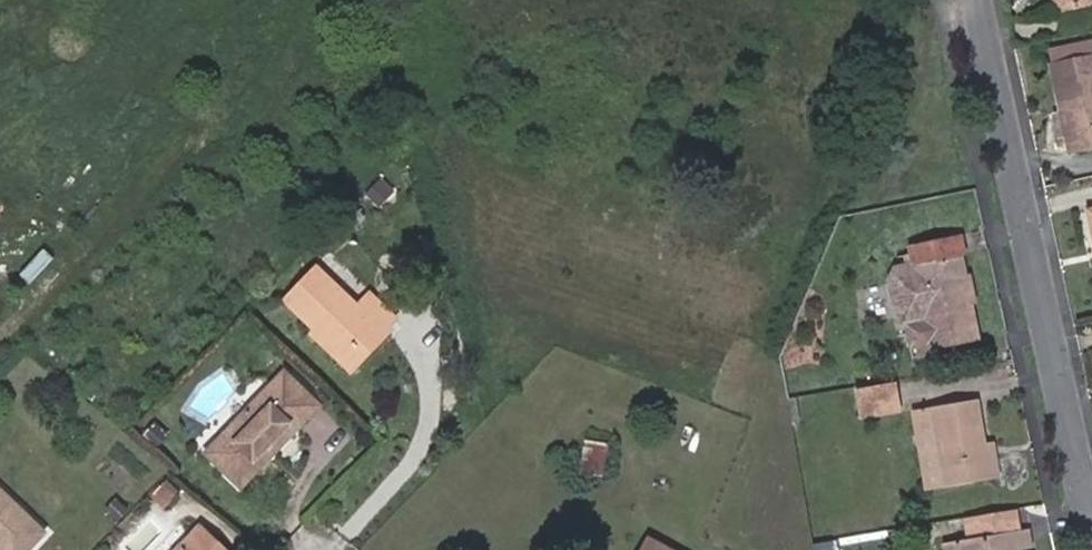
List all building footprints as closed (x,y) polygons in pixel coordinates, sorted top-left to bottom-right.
[(1072,10),(1069,0),(1057,0),(1059,12),(1072,10)] [(1072,10),(1091,5),(1091,0),(1069,0),(1072,10)] [(1091,58),(1091,46),(1051,55),(1054,66),(1091,58)] [(1054,66),(1073,156),(1091,153),(1091,58),(1054,66)] [(973,306),(967,277),(964,261),(968,259),(964,239),(920,249),(914,257),(927,321),(908,326),(914,351),(932,347),(932,354),(985,343),(976,304),(973,306)] [(290,300),(322,330),(348,355),(376,327),(381,331),(396,316),(368,290),(355,303),(320,269),(290,300)] [(975,275),(967,277),(973,306),(976,304),(980,304),(975,275)] [(348,355),(322,330),(316,337),(352,371),(385,335),(381,331),(376,327),(348,355)] [(266,450),(316,397),(289,371),(212,453),(246,485),(272,456),(266,450)] [(898,390),(863,397),(868,422),(903,416),(898,390)] [(324,404),(316,397),(266,450),(272,456),(324,404)] [(994,482),(988,448),(980,401),(936,410),(949,489),(994,482)] [(949,489),(936,410),(919,413),(931,492),(949,489)] [(582,473),(608,479),(616,443),(590,437),(582,473)] [(998,446),(988,448),(994,482),(1004,480),(998,446)] [(179,489),(172,483),(165,490),(172,496),(179,489)] [(1,549),(26,549),(45,530),(0,487),(0,549),(1,549)] [(966,521),(969,540),(946,544),(947,549),(1033,549),(1030,531),(1020,532),(1017,513),(966,521)] [(204,526),(181,549),(228,549),(204,526)] [(650,537),(643,549),(673,549),(650,537)]
